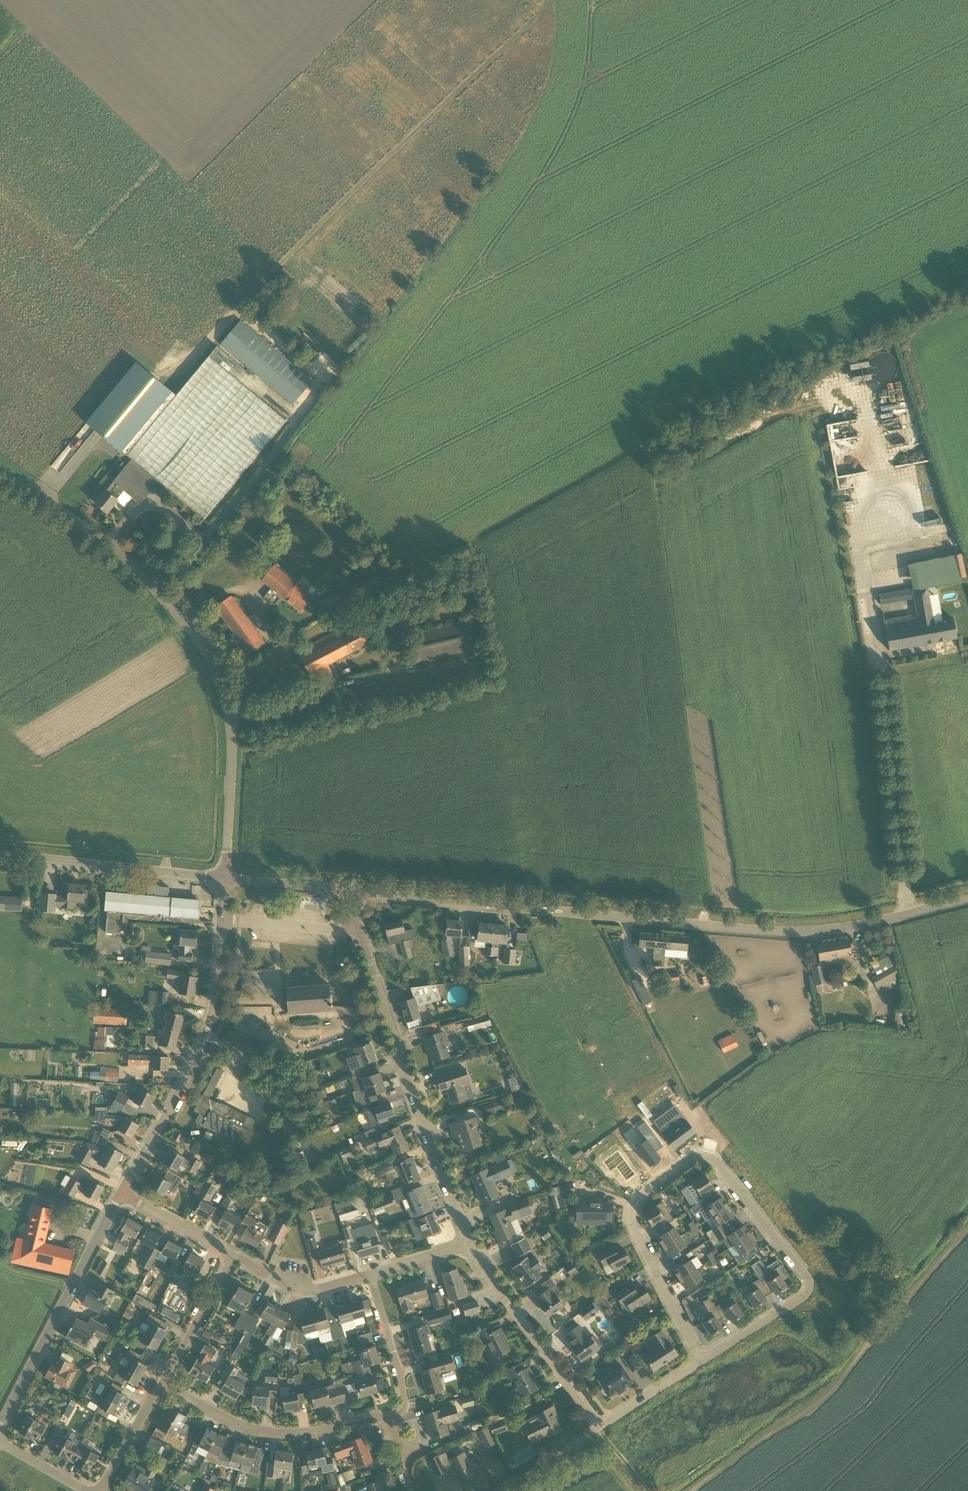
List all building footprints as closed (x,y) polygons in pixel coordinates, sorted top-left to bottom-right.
[(294,404),(313,381),(240,321),(221,344),(294,404)] [(127,455),(132,459),(204,519),(286,420),(245,386),(253,376),(217,346),(177,395),(127,455)] [(137,361),(87,421),(127,455),(177,395),(137,361)] [(863,361),(846,364),(847,376),(865,374),(863,361)] [(848,405),(848,396),(836,396),(836,405),(848,405)] [(108,513),(113,506),(118,500),(117,499),(124,490),(141,504),(158,483),(131,461),(114,482),(106,491),(96,503),(108,513)] [(301,611),(312,596),(274,566),(263,580),(301,611)] [(939,594),(938,585),(931,586),(913,589),(917,617),(905,619),(905,617),(884,621),(889,650),(957,638),(954,619),(934,623),(929,596),(932,595),(939,594)] [(248,654),(264,643),(231,596),(215,607),(248,654)] [(472,662),(478,661),(469,621),(412,634),(418,662),(419,662),(422,674),(347,691),(351,711),(477,683),(472,662)] [(368,644),(360,628),(339,638),(336,632),(297,652),(312,681),(332,671),(328,664),(368,644)] [(86,897),(87,891),(85,890),(85,886),(64,885),(63,897),(56,897),(56,895),(42,894),(40,911),(54,912),(55,906),(62,906),(62,907),(75,908),(76,900),(83,901),(83,902),(84,902),(84,897),(86,897)] [(170,888),(170,887),(147,885),(147,886),(148,886),(147,896),(107,892),(106,902),(105,909),(107,909),(106,916),(104,932),(120,934),(127,934),(128,918),(156,921),(157,919),(192,923),(192,918),(199,918),(200,901),(168,898),(169,888),(170,888)] [(19,899),(0,898),(0,908),(19,909),(19,899)] [(404,959),(413,956),(410,946),(412,946),(411,939),(413,939),(411,931),(406,932),(402,920),(384,925),(389,944),(400,941),(404,959)] [(461,935),(462,922),(448,921),(447,932),(445,931),(444,941),(442,941),(445,955),(452,953),(450,941),(451,934),(461,935)] [(490,955),(492,926),(488,926),(488,924),(479,924),(479,928),(478,940),(485,940),(484,954),(490,955)] [(506,942),(508,926),(499,926),(499,927),(492,926),(490,955),(496,955),(496,948),(494,948),(494,941),(506,942)] [(469,939),(476,940),(478,940),(479,928),(469,927),(469,939)] [(196,946),(198,931),(181,930),(180,944),(179,957),(179,959),(191,961),(192,953),(189,953),(190,946),(196,946)] [(517,932),(516,940),(529,941),(529,933),(517,932)] [(687,950),(689,936),(640,933),(639,946),(653,948),(653,958),(665,959),(665,949),(687,950)] [(838,963),(852,961),(849,940),(817,946),(819,961),(838,958),(838,963)] [(460,966),(469,966),(468,947),(459,947),(460,966)] [(514,964),(516,949),(504,948),(503,963),(514,964)] [(146,951),(145,962),(170,964),(171,953),(146,951)] [(879,990),(900,978),(901,978),(894,965),(895,964),(893,953),(872,964),(877,974),(872,977),(879,990)] [(824,965),(824,964),(811,967),(817,993),(833,989),(831,981),(828,982),(824,965)] [(195,996),(198,977),(185,976),(186,973),(169,971),(168,979),(182,981),(180,994),(195,996)] [(680,984),(678,972),(667,974),(669,986),(680,984)] [(400,1003),(409,1030),(422,1026),(416,1008),(419,1006),(442,1000),(437,984),(434,985),(410,988),(414,999),(400,1003)] [(330,990),(330,985),(287,988),(286,987),(285,988),(286,989),(287,996),(283,996),(284,1005),(288,1005),(288,1012),(287,1013),(288,1014),(289,1013),(331,1010),(331,1006),(333,1006),(331,990),(330,990)] [(167,1004),(168,991),(156,990),(156,1004),(167,1004)] [(649,994),(640,998),(644,1005),(652,1001),(649,994)] [(127,1009),(103,1007),(94,1007),(93,1023),(126,1025),(127,1009)] [(179,1032),(184,1016),(167,1011),(166,1018),(168,1019),(166,1028),(179,1032)] [(489,1016),(466,1023),(468,1027),(491,1021),(489,1016)] [(106,1033),(106,1027),(98,1026),(97,1038),(97,1049),(105,1050),(106,1033)] [(179,1032),(166,1028),(166,1029),(158,1028),(156,1035),(145,1035),(145,1049),(157,1050),(159,1044),(175,1049),(179,1032)] [(444,1032),(434,1035),(424,1038),(427,1047),(429,1046),(434,1061),(450,1056),(446,1042),(448,1041),(444,1032)] [(723,1053),(738,1046),(733,1033),(718,1040),(723,1053)] [(364,1064),(376,1060),(370,1043),(359,1047),(358,1044),(346,1048),(353,1070),(365,1066),(364,1064)] [(168,1070),(169,1057),(169,1056),(129,1053),(128,1064),(154,1065),(154,1070),(168,1070)] [(118,1082),(119,1068),(101,1066),(100,1071),(101,1078),(100,1080),(118,1082)] [(217,1068),(214,1073),(221,1076),(224,1071),(217,1068)] [(466,1068),(437,1077),(441,1090),(447,1088),(452,1104),(467,1099),(464,1087),(471,1084),(474,1083),(473,1078),(469,1079),(466,1068)] [(356,1090),(383,1080),(380,1072),(370,1076),(369,1071),(352,1077),(356,1090)] [(217,1085),(217,1084),(211,1080),(208,1086),(214,1090),(217,1085)] [(358,1105),(366,1103),(377,1099),(376,1095),(386,1091),(383,1080),(356,1090),(353,1091),(358,1105)] [(155,1096),(140,1090),(134,1103),(148,1109),(155,1096)] [(95,1107),(95,1111),(96,1111),(107,1112),(108,1112),(121,1112),(128,1100),(126,1099),(126,1100),(117,1095),(115,1099),(114,1102),(111,1107),(110,1109),(109,1108),(95,1107)] [(251,1119),(230,1108),(227,1114),(223,1111),(225,1107),(220,1105),(218,1109),(214,1107),(216,1103),(216,1104),(217,1102),(203,1095),(194,1111),(199,1114),(195,1121),(246,1147),(253,1132),(258,1122),(251,1119)] [(493,1103),(493,1104),(481,1107),(483,1114),(495,1111),(495,1109),(499,1108),(497,1101),(493,1103)] [(371,1126),(388,1120),(387,1117),(394,1115),(390,1103),(369,1111),(370,1115),(368,1116),(371,1126)] [(667,1112),(655,1121),(671,1143),(679,1136),(683,1142),(695,1133),(686,1122),(681,1116),(674,1121),(667,1112)] [(139,1125),(127,1118),(123,1117),(107,1115),(105,1122),(123,1124),(120,1131),(132,1137),(139,1125)] [(480,1146),(474,1128),(477,1127),(475,1118),(450,1125),(454,1138),(459,1136),(464,1151),(480,1146)] [(646,1139),(636,1147),(650,1166),(652,1164),(654,1166),(660,1161),(659,1160),(661,1158),(654,1148),(661,1143),(645,1121),(637,1127),(646,1139)] [(381,1125),(359,1135),(361,1140),(367,1137),(367,1138),(383,1131),(381,1125)] [(380,1148),(391,1143),(396,1155),(408,1150),(399,1127),(386,1132),(375,1137),(375,1138),(365,1142),(367,1149),(368,1149),(369,1152),(380,1148)] [(102,1128),(101,1130),(100,1132),(101,1133),(101,1134),(111,1139),(114,1132),(102,1128)] [(100,1132),(96,1131),(95,1130),(89,1144),(96,1145),(101,1134),(101,1133),(100,1132)] [(179,1141),(182,1136),(183,1135),(176,1132),(173,1137),(173,1138),(179,1141)] [(86,1143),(78,1160),(86,1164),(91,1155),(101,1158),(99,1163),(113,1171),(123,1154),(108,1146),(111,1139),(101,1134),(96,1145),(89,1144),(86,1143)] [(351,1146),(343,1149),(345,1157),(354,1153),(351,1146)] [(189,1163),(182,1159),(183,1157),(171,1150),(164,1163),(176,1170),(179,1165),(194,1173),(200,1162),(192,1157),(189,1163)] [(618,1150),(603,1162),(610,1172),(607,1174),(618,1184),(625,1179),(627,1181),(636,1174),(618,1150)] [(219,1166),(224,1157),(220,1155),(215,1164),(219,1166)] [(407,1184),(420,1179),(411,1157),(399,1163),(407,1184)] [(383,1173),(394,1168),(391,1161),(380,1166),(383,1173)] [(513,1174),(508,1161),(486,1170),(486,1169),(472,1176),(481,1194),(479,1195),(482,1204),(498,1197),(492,1183),(505,1177),(513,1174)] [(368,1171),(365,1165),(358,1168),(360,1174),(368,1171)] [(220,1176),(219,1176),(225,1179),(230,1172),(223,1169),(220,1176)] [(182,1178),(168,1171),(164,1179),(157,1175),(150,1187),(164,1195),(167,1189),(174,1193),(182,1178)] [(370,1202),(372,1201),(370,1197),(361,1175),(356,1177),(366,1204),(368,1203),(370,1202)] [(713,1187),(706,1175),(699,1180),(699,1179),(687,1186),(698,1204),(707,1198),(714,1194),(711,1189),(713,1187)] [(93,1182),(83,1177),(80,1182),(72,1178),(64,1193),(75,1199),(79,1192),(96,1201),(104,1187),(93,1182)] [(209,1200),(212,1195),(216,1187),(208,1182),(204,1189),(201,1188),(197,1196),(195,1198),(200,1201),(195,1212),(209,1220),(218,1205),(209,1200)] [(572,1182),(560,1186),(554,1188),(561,1208),(569,1206),(565,1193),(575,1190),(572,1182)] [(402,1186),(391,1191),(392,1193),(395,1202),(396,1202),(396,1203),(403,1200),(406,1199),(407,1199),(407,1198),(405,1193),(402,1186)] [(407,1199),(406,1199),(410,1208),(406,1209),(410,1219),(433,1209),(423,1186),(405,1193),(407,1198),(407,1199)] [(372,1201),(370,1202),(374,1211),(383,1207),(395,1202),(392,1193),(372,1201)] [(706,1208),(712,1217),(728,1206),(722,1196),(711,1204),(707,1198),(698,1204),(690,1209),(694,1215),(706,1208)] [(174,1201),(166,1197),(163,1203),(170,1207),(174,1201)] [(218,1225),(230,1231),(237,1218),(226,1212),(229,1207),(228,1207),(232,1200),(226,1197),(225,1199),(223,1204),(217,1214),(222,1217),(218,1225)] [(506,1210),(491,1216),(498,1233),(496,1234),(499,1242),(508,1238),(523,1232),(516,1215),(531,1208),(526,1197),(509,1204),(511,1208),(506,1210)] [(611,1220),(611,1203),(601,1203),(601,1198),(576,1198),(576,1224),(601,1224),(601,1220),(611,1220)] [(674,1219),(663,1201),(651,1209),(651,1210),(645,1214),(652,1226),(664,1218),(667,1223),(674,1219)] [(22,1264),(69,1274),(74,1251),(44,1244),(52,1210),(34,1205),(27,1239),(22,1264)] [(314,1218),(335,1213),(333,1206),(312,1211),(314,1218)] [(723,1223),(734,1216),(728,1206),(712,1217),(717,1226),(707,1233),(710,1239),(727,1228),(723,1223)] [(417,1241),(425,1237),(439,1231),(435,1220),(437,1219),(434,1213),(421,1218),(420,1216),(409,1220),(410,1224),(417,1241)] [(257,1247),(265,1234),(269,1227),(259,1221),(258,1223),(256,1222),(257,1220),(246,1214),(240,1226),(246,1229),(241,1238),(257,1247)] [(135,1238),(142,1226),(128,1218),(122,1230),(114,1245),(115,1245),(126,1251),(131,1242),(125,1239),(128,1234),(135,1238)] [(288,1226),(287,1225),(289,1221),(281,1218),(279,1221),(270,1240),(279,1245),(288,1226)] [(354,1236),(355,1242),(360,1257),(381,1251),(376,1236),(366,1239),(362,1226),(359,1227),(352,1230),(351,1225),(343,1227),(346,1238),(354,1236)] [(728,1236),(734,1245),(751,1234),(745,1225),(730,1234),(727,1228),(710,1239),(714,1245),(728,1236)] [(664,1247),(680,1236),(674,1227),(658,1238),(664,1247)] [(546,1228),(539,1232),(545,1240),(551,1236),(546,1228)] [(149,1269),(160,1250),(155,1248),(161,1236),(147,1229),(141,1240),(150,1245),(139,1264),(149,1269)] [(523,1232),(517,1235),(508,1238),(511,1245),(525,1237),(523,1232)] [(387,1249),(394,1247),(390,1233),(383,1235),(387,1249)] [(738,1264),(748,1257),(745,1252),(757,1244),(751,1234),(734,1245),(740,1255),(735,1258),(738,1264)] [(312,1249),(317,1247),(316,1242),(314,1236),(308,1238),(312,1249)] [(670,1257),(687,1246),(680,1236),(664,1247),(670,1257)] [(522,1280),(527,1287),(542,1276),(536,1269),(542,1266),(536,1257),(530,1261),(527,1257),(525,1253),(531,1250),(525,1237),(511,1245),(517,1257),(519,1256),(521,1261),(513,1268),(518,1275),(521,1280),(522,1280)] [(174,1276),(181,1262),(176,1260),(182,1248),(168,1241),(162,1253),(168,1256),(162,1270),(174,1276)] [(335,1265),(346,1261),(341,1243),(335,1244),(335,1247),(319,1252),(323,1266),(335,1263),(335,1265)] [(614,1253),(611,1248),(613,1246),(598,1253),(604,1266),(611,1263),(615,1271),(623,1268),(621,1265),(630,1261),(624,1248),(614,1253)] [(193,1295),(194,1294),(199,1284),(194,1281),(205,1261),(191,1253),(183,1267),(190,1271),(181,1288),(193,1295)] [(680,1280),(697,1269),(690,1259),(674,1270),(680,1280)] [(105,1261),(99,1272),(102,1273),(105,1275),(111,1265),(108,1263),(105,1261)] [(572,1277),(578,1272),(571,1261),(564,1266),(572,1277)] [(788,1287),(784,1281),(789,1278),(781,1265),(776,1268),(759,1279),(764,1285),(768,1282),(776,1294),(788,1287)] [(461,1283),(457,1269),(443,1273),(451,1300),(467,1295),(463,1282),(461,1283)] [(686,1289),(703,1278),(697,1269),(680,1280),(686,1289)] [(412,1309),(410,1301),(427,1295),(423,1279),(409,1284),(410,1286),(397,1290),(401,1304),(403,1311),(412,1309)] [(755,1308),(766,1300),(759,1288),(764,1285),(759,1279),(743,1289),(755,1308)] [(114,1292),(99,1283),(95,1291),(90,1289),(82,1303),(100,1312),(105,1301),(108,1303),(114,1292)] [(555,1284),(537,1297),(542,1304),(541,1305),(549,1316),(553,1313),(553,1314),(560,1309),(559,1308),(563,1305),(555,1294),(560,1291),(555,1284)] [(635,1290),(631,1284),(616,1294),(623,1305),(627,1303),(632,1311),(651,1299),(642,1285),(635,1290)] [(244,1312),(254,1294),(239,1286),(235,1294),(235,1293),(228,1306),(241,1314),(238,1321),(237,1320),(234,1327),(244,1332),(247,1327),(252,1316),(246,1313),(244,1312)] [(435,1307),(444,1305),(440,1291),(431,1293),(435,1307)] [(682,1298),(686,1306),(701,1299),(698,1291),(682,1298)] [(744,1315),(732,1296),(716,1307),(720,1313),(725,1310),(732,1322),(744,1315)] [(602,1307),(609,1302),(605,1297),(598,1301),(602,1307)] [(720,1313),(716,1307),(710,1297),(703,1302),(709,1311),(698,1318),(706,1330),(707,1329),(711,1336),(723,1328),(718,1321),(723,1317),(720,1313)] [(356,1327),(356,1326),(356,1325),(363,1323),(361,1317),(366,1315),(362,1300),(349,1304),(356,1327)] [(466,1315),(471,1314),(480,1311),(477,1301),(462,1305),(466,1315)] [(599,1311),(598,1311),(592,1303),(592,1302),(579,1312),(586,1321),(599,1311)] [(268,1334),(281,1309),(268,1303),(261,1317),(271,1323),(266,1333),(268,1334)] [(341,1338),(345,1337),(343,1330),(356,1327),(349,1304),(336,1308),(338,1314),(334,1316),(341,1338)] [(164,1306),(160,1313),(166,1316),(170,1310),(164,1306)] [(283,1330),(291,1315),(281,1309),(268,1334),(272,1336),(278,1327),(283,1330)] [(431,1324),(452,1318),(449,1309),(428,1315),(431,1324)] [(327,1318),(325,1311),(314,1314),(319,1334),(331,1331),(333,1340),(341,1338),(334,1316),(327,1318)] [(162,1340),(167,1330),(159,1326),(162,1320),(151,1314),(146,1323),(150,1325),(147,1331),(162,1340)] [(319,1334),(314,1314),(300,1318),(304,1333),(317,1330),(318,1335),(319,1334)] [(373,1315),(367,1316),(369,1326),(375,1324),(373,1315)] [(252,1316),(247,1327),(253,1331),(259,1319),(252,1316)] [(113,1317),(109,1325),(115,1328),(119,1320),(113,1317)] [(86,1323),(76,1318),(72,1327),(71,1326),(66,1337),(86,1347),(94,1334),(103,1338),(109,1341),(115,1331),(110,1328),(89,1318),(86,1323)] [(416,1354),(429,1350),(424,1333),(428,1332),(426,1325),(409,1330),(416,1354)] [(494,1332),(490,1325),(478,1331),(482,1339),(485,1337),(496,1357),(510,1350),(504,1338),(506,1338),(501,1328),(494,1332)] [(593,1332),(590,1335),(589,1334),(587,1335),(580,1325),(573,1329),(565,1335),(577,1352),(576,1353),(582,1361),(600,1348),(599,1347),(602,1345),(593,1332)] [(293,1343),(295,1330),(287,1329),(286,1341),(293,1343)] [(205,1330),(202,1335),(210,1340),(213,1334),(205,1330)] [(300,1331),(298,1343),(306,1341),(304,1333),(303,1330),(300,1331)] [(669,1342),(661,1330),(649,1338),(657,1349),(645,1357),(653,1371),(663,1364),(662,1364),(668,1360),(669,1361),(678,1354),(670,1341),(669,1342)] [(156,1350),(162,1340),(147,1331),(143,1338),(139,1335),(134,1344),(145,1350),(149,1346),(156,1350)] [(371,1332),(359,1335),(361,1345),(374,1342),(372,1335),(371,1332)] [(212,1359),(216,1351),(205,1345),(201,1353),(202,1354),(199,1360),(197,1359),(189,1373),(207,1382),(213,1369),(205,1364),(209,1357),(212,1359)] [(323,1353),(321,1346),(312,1349),(314,1356),(323,1353)] [(363,1360),(353,1363),(343,1366),(347,1378),(356,1375),(357,1375),(370,1371),(368,1365),(380,1362),(375,1346),(360,1351),(363,1360)] [(142,1375),(147,1366),(139,1361),(142,1356),(131,1350),(127,1358),(130,1360),(126,1366),(142,1375)] [(633,1372),(641,1366),(632,1353),(624,1358),(633,1372)] [(428,1394),(442,1390),(436,1372),(447,1369),(455,1366),(451,1354),(443,1357),(431,1360),(433,1368),(421,1371),(428,1394)] [(291,1355),(289,1361),(296,1363),(298,1357),(291,1355)] [(72,1365),(58,1358),(55,1364),(53,1363),(46,1376),(62,1385),(69,1371),(72,1365)] [(522,1370),(519,1364),(507,1370),(510,1376),(512,1375),(523,1396),(538,1389),(532,1378),(534,1376),(529,1367),(522,1370)] [(227,1380),(221,1390),(236,1399),(244,1385),(234,1379),(239,1370),(232,1367),(228,1365),(222,1377),(227,1380)] [(632,1382),(621,1365),(614,1370),(611,1366),(604,1371),(606,1375),(598,1380),(604,1388),(603,1390),(605,1394),(608,1394),(609,1396),(632,1382)] [(142,1375),(126,1366),(124,1371),(119,1369),(113,1380),(125,1386),(128,1380),(136,1385),(142,1375)] [(357,1375),(363,1395),(378,1391),(373,1376),(372,1377),(370,1371),(357,1375)] [(305,1399),(303,1389),(300,1374),(293,1375),(296,1388),(289,1389),(290,1394),(282,1395),(284,1404),(283,1409),(291,1410),(293,1410),(294,1412),(301,1410),(299,1400),(305,1399)] [(275,1398),(277,1386),(278,1377),(267,1376),(266,1384),(264,1390),(256,1389),(254,1405),(260,1406),(260,1409),(267,1409),(269,1397),(275,1398)] [(333,1381),(332,1382),(334,1385),(334,1388),(343,1386),(341,1379),(337,1380),(333,1381)] [(124,1388),(113,1382),(110,1387),(106,1385),(101,1395),(124,1408),(126,1403),(122,1401),(125,1396),(121,1393),(124,1388)] [(471,1384),(461,1387),(463,1394),(473,1392),(471,1384)] [(334,1388),(334,1385),(311,1392),(315,1407),(328,1403),(329,1405),(339,1402),(334,1388)] [(343,1386),(334,1388),(339,1402),(347,1400),(343,1386)] [(124,1408),(101,1395),(99,1394),(96,1398),(97,1401),(100,1403),(99,1406),(99,1407),(97,1412),(107,1418),(110,1413),(114,1415),(117,1410),(121,1412),(124,1408)] [(473,1396),(467,1398),(461,1399),(463,1408),(470,1406),(475,1405),(473,1396)] [(65,1398),(59,1400),(60,1406),(67,1405),(65,1398)] [(189,1432),(191,1427),(183,1423),(187,1416),(169,1406),(163,1417),(189,1432)] [(459,1418),(455,1407),(443,1411),(443,1410),(425,1414),(432,1439),(449,1434),(445,1422),(459,1418)] [(483,1413),(487,1422),(496,1418),(499,1417),(495,1407),(483,1413)] [(547,1436),(561,1429),(557,1420),(560,1419),(554,1407),(536,1415),(539,1421),(525,1428),(532,1441),(546,1434),(547,1436)] [(98,1415),(95,1421),(101,1424),(104,1418),(98,1415)] [(39,1440),(46,1426),(27,1416),(23,1423),(24,1424),(20,1432),(31,1439),(33,1437),(39,1440)] [(186,1437),(189,1432),(163,1417),(157,1428),(175,1438),(178,1433),(186,1437)] [(478,1418),(470,1422),(474,1430),(483,1426),(478,1418)] [(493,1434),(507,1429),(504,1420),(497,1422),(490,1425),(493,1434)] [(487,1426),(479,1432),(490,1448),(498,1443),(487,1426)] [(78,1435),(65,1428),(61,1435),(57,1442),(58,1443),(53,1451),(65,1458),(67,1455),(73,1459),(79,1447),(82,1442),(76,1439),(78,1435)] [(209,1450),(217,1433),(207,1428),(204,1436),(199,1433),(193,1446),(198,1449),(200,1446),(209,1450)] [(222,1467),(229,1448),(224,1445),(227,1438),(217,1433),(209,1450),(205,1458),(222,1467)] [(372,1461),(364,1437),(349,1442),(349,1443),(343,1444),(343,1442),(333,1445),(337,1457),(353,1452),(358,1466),(372,1461)] [(157,1453),(162,1444),(151,1438),(146,1446),(157,1453)] [(242,1463),(247,1444),(236,1441),(234,1450),(229,1448),(222,1467),(229,1468),(240,1471),(242,1463)] [(256,1470),(260,1457),(255,1456),(258,1447),(247,1444),(242,1463),(252,1465),(251,1469),(256,1470)] [(85,1450),(79,1447),(73,1459),(78,1462),(76,1464),(88,1471),(93,1463),(95,1464),(99,1456),(86,1449),(85,1450)] [(307,1463),(310,1475),(335,1469),(332,1457),(326,1458),(322,1448),(306,1452),(309,1463),(307,1463)] [(291,1469),(293,1453),(277,1451),(275,1463),(267,1462),(265,1476),(279,1477),(280,1468),(291,1469)] [(451,1461),(446,1452),(430,1460),(438,1475),(445,1471),(449,1479),(457,1475),(460,1481),(475,1473),(466,1454),(451,1461)] [(374,1468),(370,1469),(372,1475),(384,1472),(382,1464),(376,1466),(377,1469),(374,1470),(374,1468)] [(134,1468),(125,1483),(133,1488),(132,1489),(135,1490),(149,1490),(155,1480),(152,1478),(154,1473),(148,1469),(145,1474),(134,1468)] [(349,1471),(342,1473),(342,1474),(345,1480),(345,1481),(352,1479),(349,1471)] [(334,1474),(328,1476),(331,1486),(337,1484),(334,1474)] [(279,1490),(286,1490),(287,1482),(280,1481),(279,1490)] [(379,1481),(367,1485),(369,1490),(383,1490),(379,1481)]
